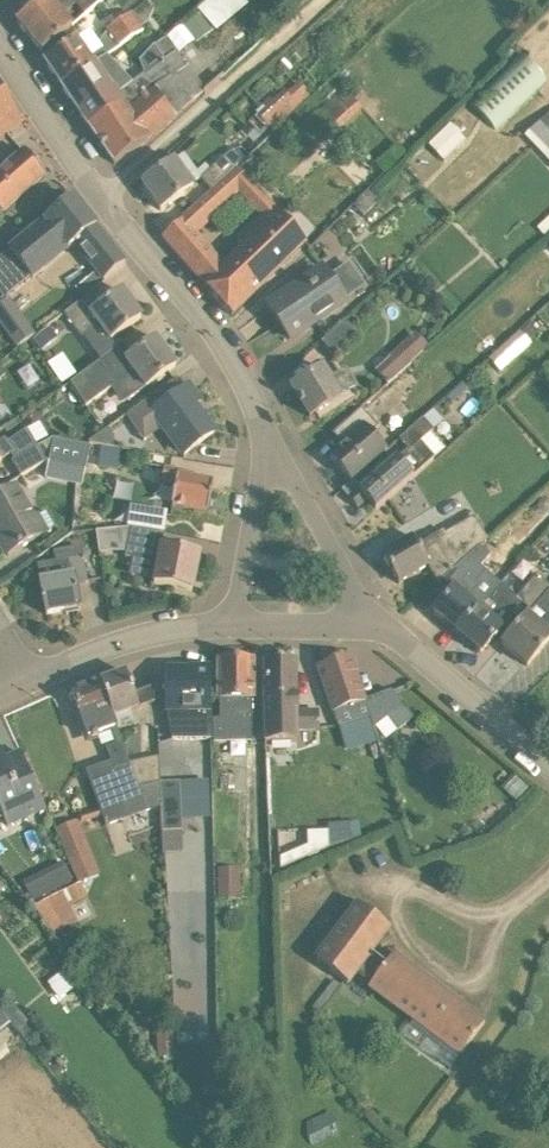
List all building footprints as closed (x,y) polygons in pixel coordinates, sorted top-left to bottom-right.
[(16,21),(42,53),(73,27),(63,14),(75,5),(84,16),(102,0),(42,0),(16,21)] [(198,10),(216,33),(248,7),(246,4),(243,0),(210,0),(198,10)] [(132,16),(141,28),(147,24),(154,10),(148,2),(132,16)] [(44,61),(59,83),(94,60),(142,30),(141,28),(132,16),(131,15),(105,32),(107,35),(99,45),(89,52),(79,37),(44,61)] [(184,27),(197,44),(214,32),(201,15),(184,27)] [(167,39),(154,48),(162,61),(132,83),(117,93),(121,99),(87,125),(113,164),(150,139),(207,92),(188,66),(186,67),(167,39)] [(470,104),(495,130),(547,81),(520,54),(470,104)] [(117,93),(132,83),(106,55),(96,62),(94,60),(59,83),(87,125),(121,99),(117,93)] [(0,88),(0,137),(22,123),(0,88)] [(309,158),(342,128),(362,110),(343,88),(290,136),(309,158)] [(298,108),(286,94),(283,91),(257,114),(272,131),(272,132),(298,108)] [(524,136),(548,163),(548,113),(524,136)] [(440,160),(463,139),(447,122),(425,144),(440,160)] [(262,135),(256,129),(247,137),(253,144),(262,135)] [(1,213),(44,175),(24,152),(0,173),(0,212),(1,213)] [(224,159),(234,170),(237,168),(241,163),(232,152),(224,159)] [(192,184),(200,179),(201,178),(196,172),(184,153),(141,184),(160,210),(194,186),(192,184)] [(201,178),(200,179),(211,191),(234,170),(224,159),(223,158),(201,178)] [(251,163),(244,170),(252,177),(259,170),(251,163)] [(211,191),(161,238),(231,314),(307,244),(237,168),(234,170),(211,191)] [(364,217),(381,199),(371,188),(353,206),(364,217)] [(31,280),(75,247),(102,282),(126,265),(74,198),(16,243),(8,250),(30,279),(31,280)] [(537,228),(544,235),(548,229),(548,215),(537,228)] [(30,279),(8,250),(0,257),(0,331),(16,353),(35,338),(6,300),(30,279)] [(344,300),(322,269),(268,307),(289,338),(344,300)] [(96,324),(109,342),(141,318),(121,291),(98,308),(89,295),(67,311),(65,313),(81,336),(96,324)] [(322,341),(332,354),(355,333),(344,321),(322,341)] [(50,328),(33,341),(41,352),(59,339),(50,328)] [(391,358),(403,371),(429,347),(416,333),(390,357),(391,358)] [(490,360),(501,372),(531,344),(529,342),(521,333),(520,333),(490,360)] [(175,366),(156,339),(132,356),(123,344),(70,383),(86,406),(111,388),(123,404),(175,366)] [(309,417),(320,411),(325,419),(359,397),(354,388),(344,372),(332,379),(323,365),(290,387),(299,401),(298,401),(300,405),(301,405),(309,417)] [(175,379),(123,417),(143,444),(161,431),(180,457),(213,433),(192,405),(200,400),(189,384),(182,389),(175,379)] [(378,425),(361,405),(338,425),(348,437),(340,443),(343,446),(330,458),(350,482),(386,450),(370,432),(378,425)] [(109,428),(89,442),(91,444),(113,447),(115,437),(109,428)] [(13,458),(9,461),(20,477),(46,462),(43,456),(27,429),(3,444),(1,441),(0,442),(0,462),(10,454),(13,458)] [(43,456),(78,462),(82,442),(51,437),(49,443),(45,442),(43,456)] [(120,450),(101,447),(98,468),(117,471),(120,450)] [(412,476),(396,459),(349,500),(356,509),(366,500),(374,509),(412,476)] [(212,482),(182,476),(183,470),(164,466),(161,482),(174,485),(170,504),(206,512),(212,482)] [(8,555),(47,533),(38,517),(34,519),(16,488),(0,497),(0,542),(8,555)] [(131,528),(164,533),(167,513),(131,508),(127,528),(131,529),(131,528)] [(417,546),(412,537),(381,556),(398,584),(427,566),(438,584),(480,547),(488,540),(474,516),(445,533),(443,530),(417,546)] [(124,557),(157,564),(153,583),(191,591),(199,555),(161,547),(164,533),(131,528),(131,529),(124,557)] [(46,614),(79,608),(75,584),(87,582),(81,546),(54,550),(55,561),(37,564),(46,614)] [(433,614),(456,633),(500,583),(480,567),(490,555),(480,547),(438,584),(449,594),(433,614)] [(536,574),(516,597),(522,603),(531,610),(537,603),(548,590),(548,585),(536,574)] [(522,603),(516,597),(500,583),(456,633),(480,653),(522,603)] [(537,603),(531,610),(501,644),(527,666),(548,640),(548,590),(537,603)] [(372,717),(375,729),(389,718),(398,730),(412,719),(391,690),(364,700),(349,658),(318,669),(334,713),(338,727),(340,727),(372,717)] [(213,741),(225,741),(251,742),(252,659),(220,659),(219,721),(213,721),(213,741)] [(297,732),(321,731),(321,712),(303,712),(303,696),(296,696),(295,660),(265,661),(266,743),(297,742),(297,732)] [(189,668),(164,669),(164,709),(166,709),(171,738),(211,738),(211,709),(209,709),(209,666),(189,666),(189,668)] [(138,712),(137,707),(153,701),(153,685),(132,692),(125,671),(99,680),(99,681),(117,731),(136,724),(132,714),(138,712)] [(106,828),(162,807),(161,782),(138,787),(129,762),(117,731),(99,681),(71,691),(87,738),(96,734),(101,748),(105,746),(111,763),(86,772),(106,828)] [(8,825),(45,808),(20,752),(3,759),(0,752),(0,808),(8,825)] [(161,782),(159,755),(129,762),(138,787),(161,782)] [(161,782),(162,807),(164,850),(183,849),(181,816),(209,815),(207,780),(161,782)] [(497,800),(480,817),(491,829),(509,812),(497,800)] [(57,829),(80,885),(100,876),(77,821),(57,829)] [(362,837),(359,822),(351,823),(353,840),(362,837)] [(307,832),(308,845),(280,856),(281,867),(328,848),(328,831),(307,832)] [(62,863),(43,873),(53,892),(71,883),(62,863)] [(241,875),(219,875),(219,900),(241,900),(241,875)] [(79,885),(32,908),(46,925),(73,912),(69,904),(84,896),(79,885)] [(352,985),(358,977),(370,986),(461,1055),(484,1024),(393,955),(386,965),(374,956),(394,930),(358,903),(316,958),(352,985)] [(10,1023),(17,1031),(28,1023),(11,1003),(1,1012),(10,1023)] [(0,1011),(0,1032),(10,1023),(1,1012),(0,1011)] [(157,1029),(159,1059),(177,1058),(175,1028),(157,1029)]
